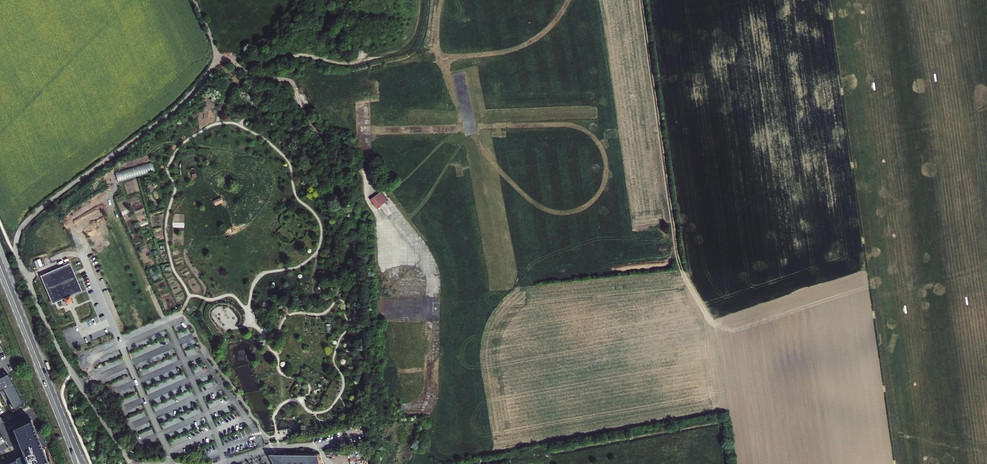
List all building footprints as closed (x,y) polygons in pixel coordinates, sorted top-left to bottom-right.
[(152,162),(115,172),(117,182),(155,172),(152,162)] [(372,199),(385,218),(392,214),(385,203),(387,202),(381,192),(372,199)] [(221,198),(213,201),(215,206),(223,202),(221,198)] [(64,266),(40,276),(52,304),(64,299),(66,305),(72,301),(70,296),(82,292),(70,264),(67,265),(66,263),(63,264),(64,266)] [(8,374),(0,379),(0,392),(4,390),(7,395),(12,403),(15,409),(19,407),(24,404),(8,374)] [(15,409),(12,403),(9,405),(13,412),(20,409),(19,407),(15,409)] [(32,421),(14,428),(24,456),(8,463),(48,463),(32,421)] [(318,454),(294,453),(286,457),(268,456),(273,463),(321,463),(318,454)]
